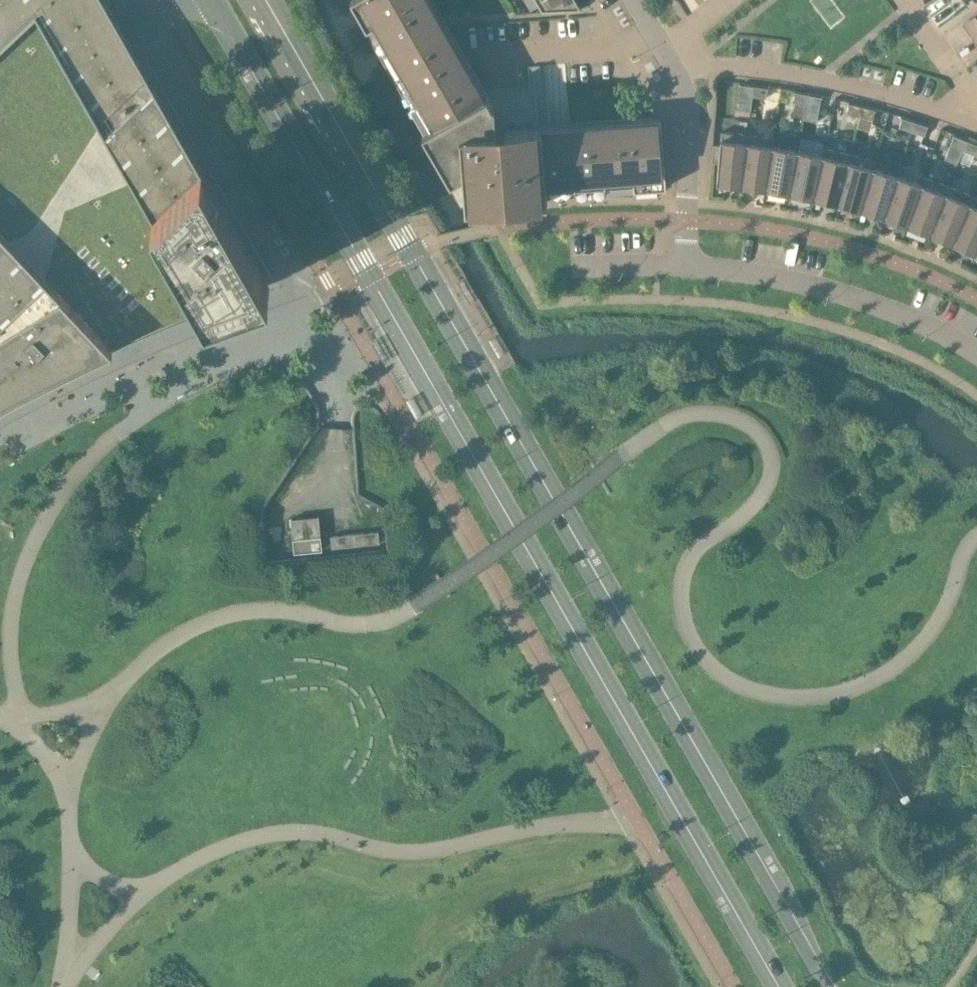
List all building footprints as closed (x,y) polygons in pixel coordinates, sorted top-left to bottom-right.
[(109,6),(105,0),(0,0),(0,394),(8,389),(37,374),(66,360),(96,346),(125,333),(155,320),(186,308),(216,296),(228,291),(253,283),(266,279),(109,6)] [(491,102),(433,0),(351,0),(355,7),(352,8),(450,179),(462,172),(465,205),(475,205),(475,209),(538,204),(537,200),(547,199),(561,198),(574,197),(602,196),(630,196),(658,196),(658,187),(666,186),(660,116),(531,126),(531,125),(496,128),(494,102),(491,102)] [(540,7),(542,10),(561,9),(580,8),(580,7),(576,0),(536,0),(540,7)] [(976,38),(976,10),(963,20),(976,39),(976,38)] [(750,110),(752,96),(754,85),(739,84),(736,108),(750,110)] [(766,98),(768,87),(754,85),(752,96),(766,98)] [(806,104),(808,94),(794,91),(792,101),(806,104)] [(818,121),(822,96),(808,94),(806,104),(803,118),(818,121)] [(859,116),(862,106),(848,102),(845,112),(859,116)] [(873,119),(876,109),(862,106),(859,116),(873,119)] [(911,131),(915,121),(901,117),(898,127),(911,131)] [(925,135),(928,126),(915,121),(911,131),(925,135)] [(721,131),(720,144),(713,143),(711,161),(718,161),(716,180),(742,182),(748,134),(734,132),(721,131)] [(773,146),(774,138),(759,136),(748,134),(742,182),(752,184),(766,186),(772,146),(773,146)] [(957,163),(963,149),(966,140),(953,135),(944,157),(957,163)] [(976,152),(976,144),(966,140),(963,149),(976,155),(976,152)] [(790,190),(797,150),(787,148),(773,146),(772,146),(766,186),(782,188),(790,190)] [(837,201),(849,153),(838,151),(824,147),(822,155),(814,195),(827,198),(837,201)] [(822,155),(814,153),(797,150),(790,190),(802,192),(814,195),(822,155)] [(873,168),(876,160),(864,157),(849,153),(837,201),(849,204),(861,207),(872,168),(873,168)] [(884,214),(897,175),(887,172),(873,168),(872,168),(861,207),(876,211),(884,214)] [(921,184),(920,184),(906,178),(897,175),(884,214),(894,217),(907,222),(921,184)] [(930,231),(948,185),(936,181),(923,176),(920,184),(921,184),(907,222),(920,227),(930,231)] [(953,240),(972,195),(962,191),(948,185),(930,231),(943,236),(953,240)] [(972,195),(953,240),(966,246),(976,250),(976,249),(976,198),(972,195)] [(319,515),(290,518),(294,552),(322,549),(319,515)] [(379,531),(330,535),(331,548),(380,544),(379,531)]
